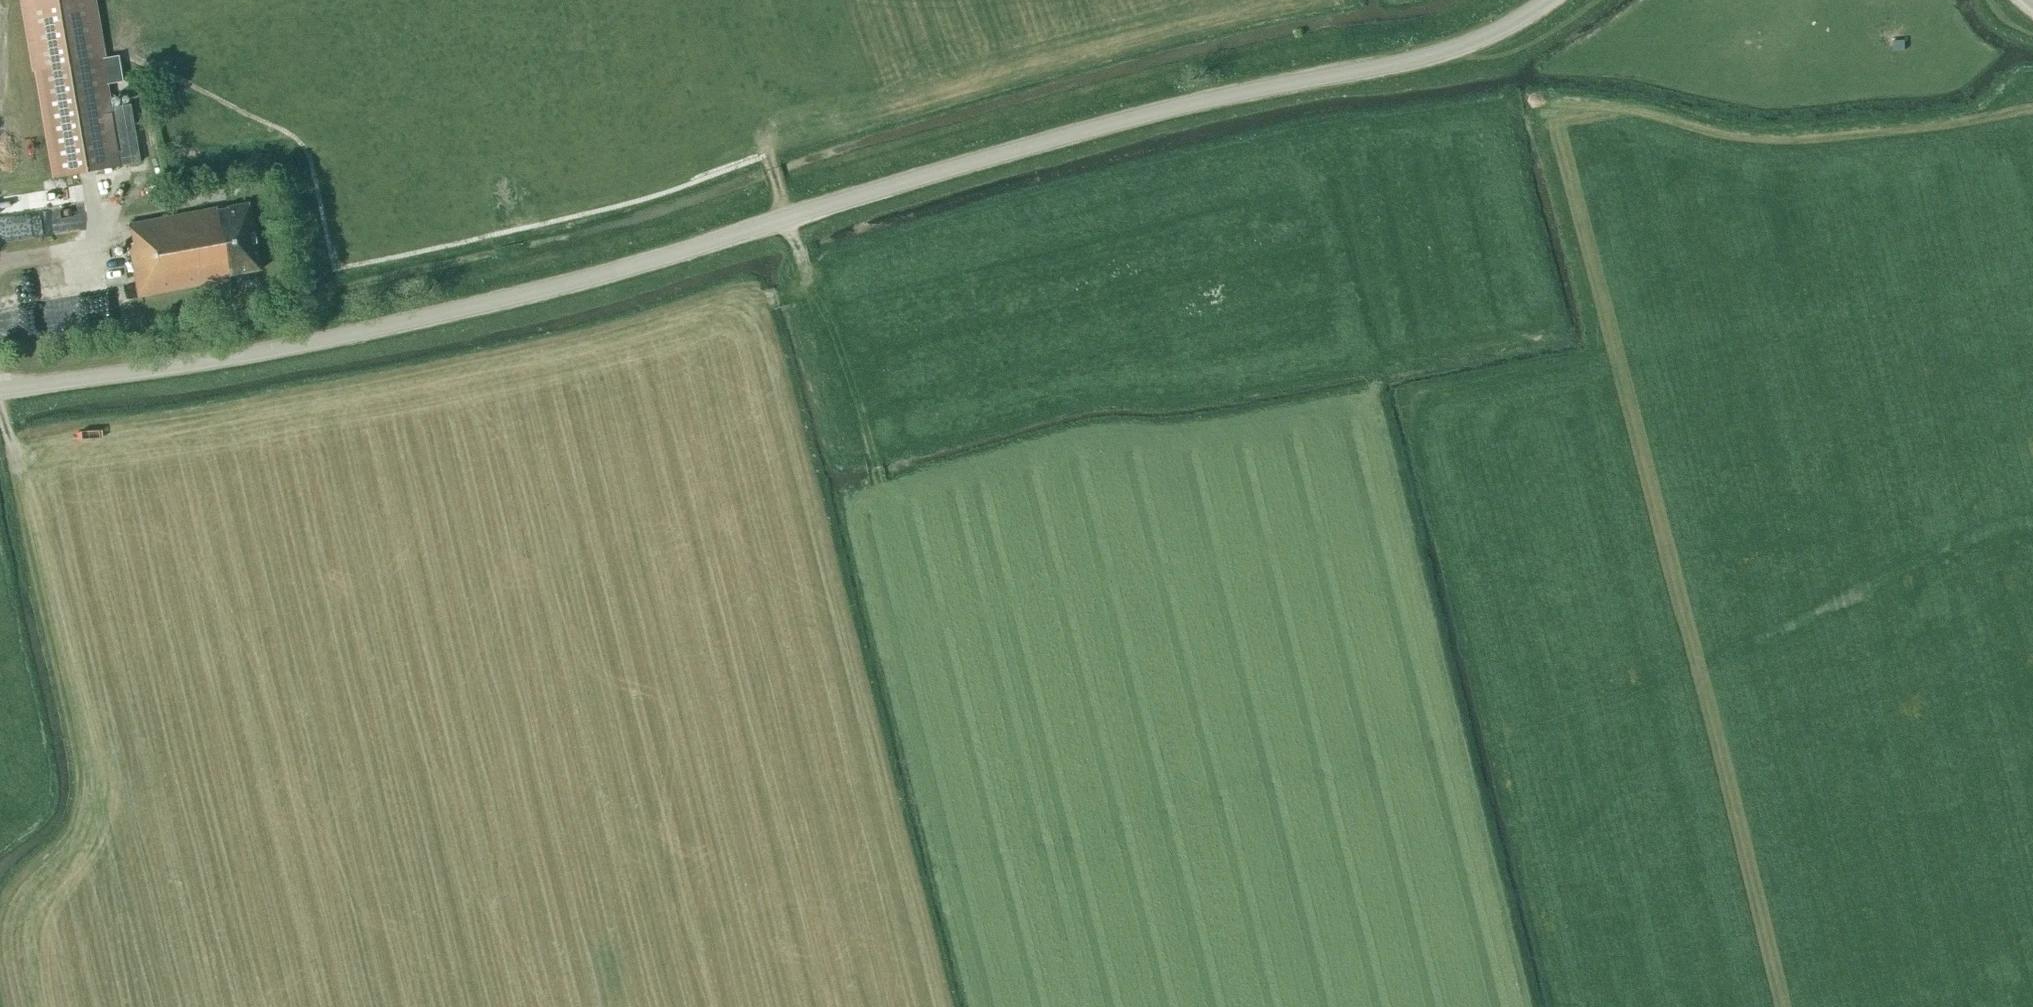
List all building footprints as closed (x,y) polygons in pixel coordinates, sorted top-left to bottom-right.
[(33,72),(35,71),(53,177),(118,166),(139,162),(130,105),(108,108),(100,60),(102,60),(92,0),(21,0),(33,72)] [(229,277),(260,271),(248,205),(221,209),(222,211),(198,215),(198,212),(130,226),(133,245),(129,246),(138,297),(230,281),(229,277)]
